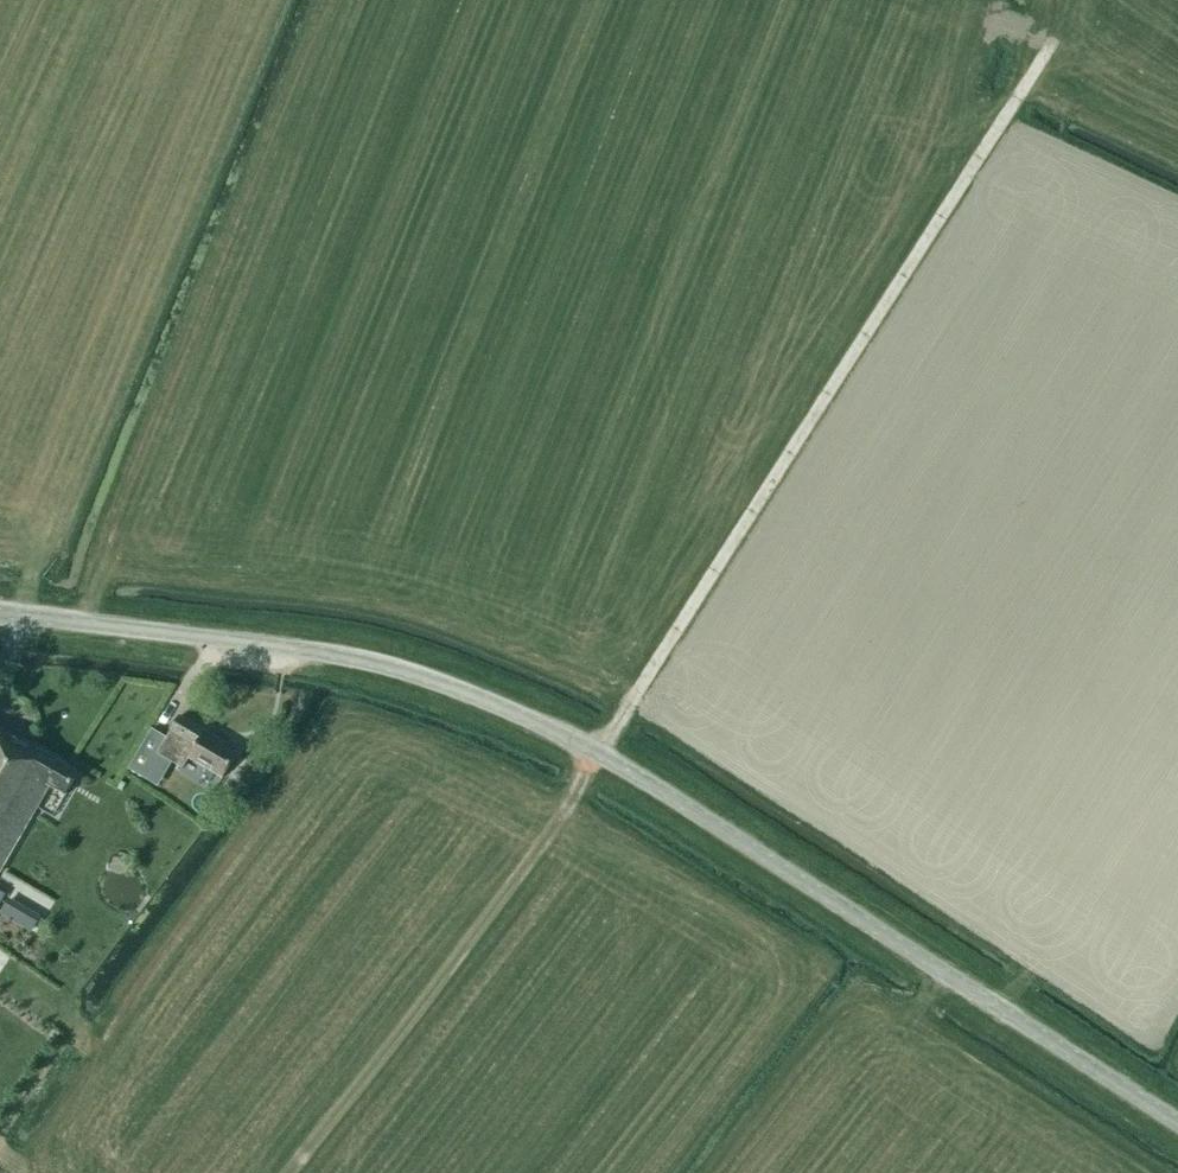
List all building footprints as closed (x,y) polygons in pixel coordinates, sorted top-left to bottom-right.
[(238,757),(226,751),(228,747),(178,717),(157,754),(181,770),(188,759),(224,780),(238,757)] [(12,882),(0,900),(0,950),(20,964),(69,893),(24,863),(19,871),(5,863),(49,786),(66,796),(78,775),(0,730),(0,875),(12,882)]
